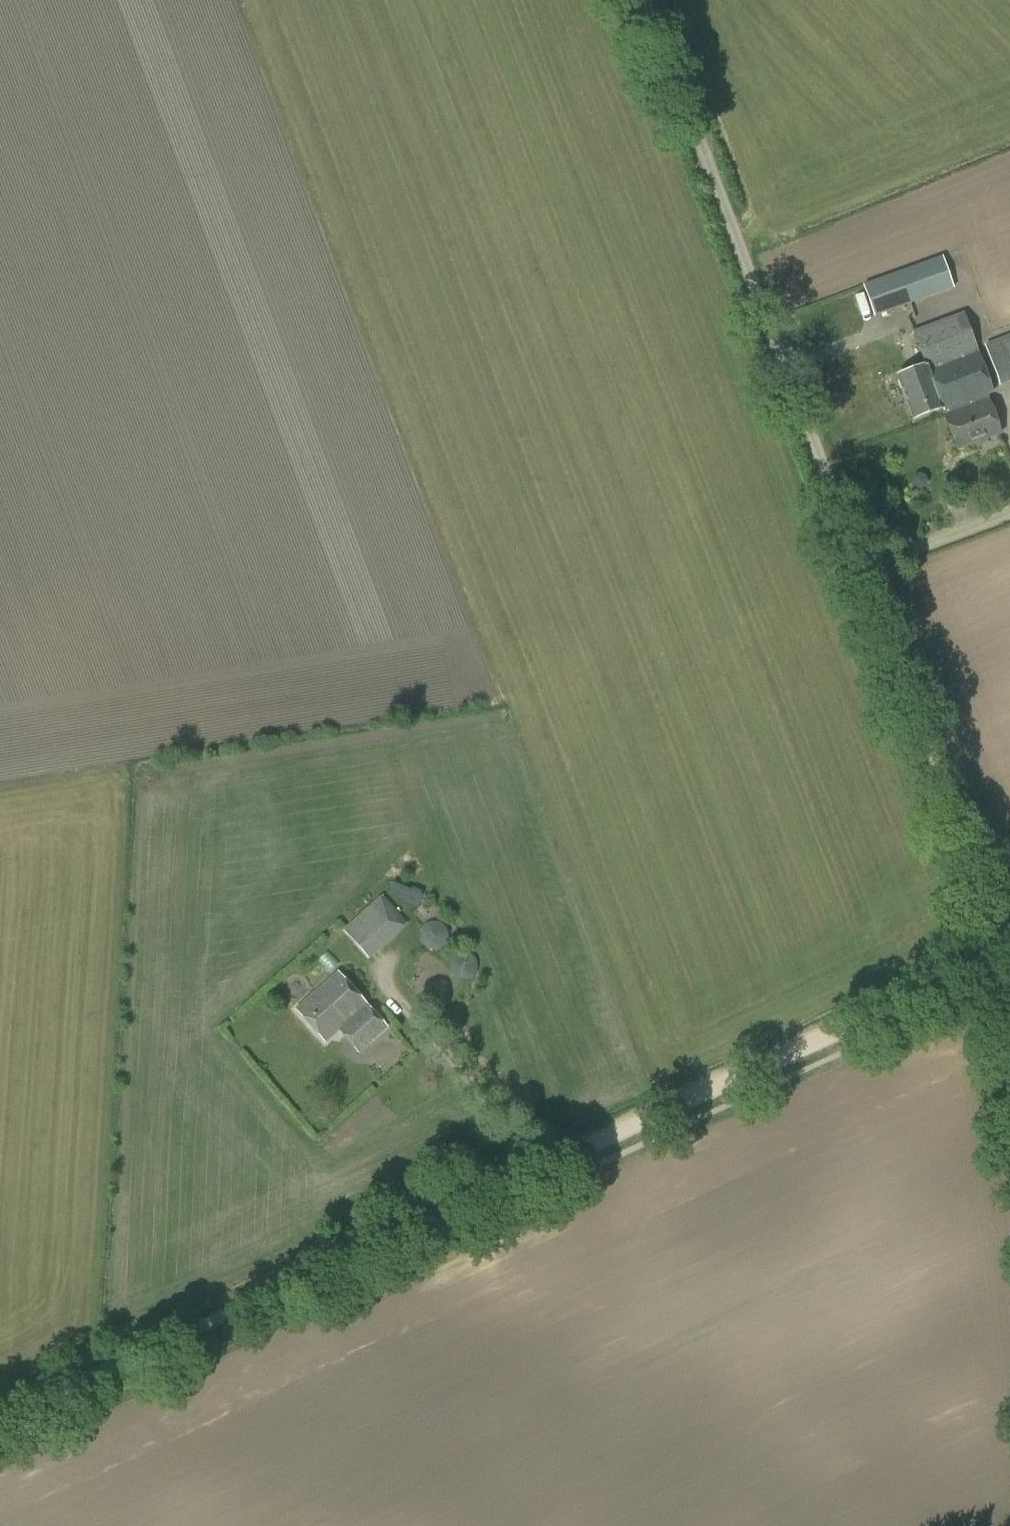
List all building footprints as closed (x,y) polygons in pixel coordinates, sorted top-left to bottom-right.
[(875,316),(954,287),(943,257),(864,286),(875,316)] [(989,394),(994,392),(992,386),(978,349),(965,313),(915,332),(927,364),(900,374),(916,417),(943,408),(946,416),(954,413),(952,407),(987,394),(988,393),(989,394)] [(984,347),(998,384),(1009,379),(1009,337),(984,347)] [(958,450),(1002,433),(987,394),(952,407),(954,413),(946,416),(958,450)] [(393,881),(389,893),(419,902),(423,891),(393,881)] [(368,958),(408,923),(383,895),(343,930),(368,958)] [(421,922),(420,946),(444,947),(445,923),(421,922)] [(358,1053),(386,1028),(337,972),(296,1008),(325,1042),(338,1030),(358,1053)]
